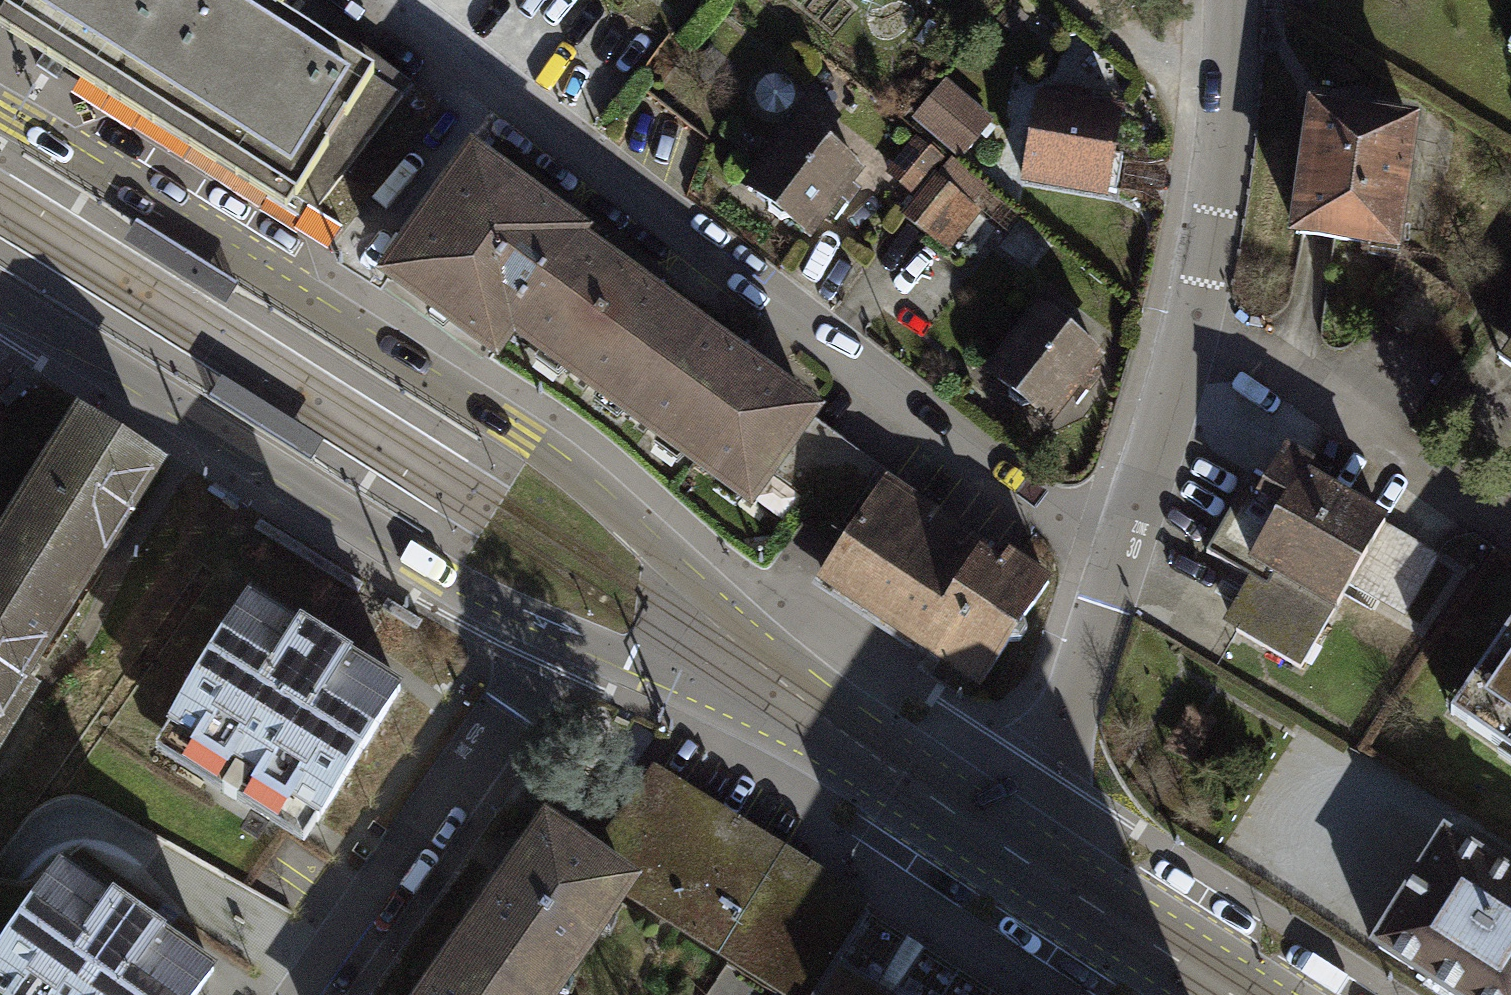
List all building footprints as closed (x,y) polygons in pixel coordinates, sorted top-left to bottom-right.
[(316,211),(401,97),(287,25),(248,0),(13,0),(2,17),(316,211)] [(920,120),(970,158),(1001,118),(951,80),(920,120)] [(1418,106),(1307,91),(1287,231),(1399,246),(1418,106)] [(1126,107),(1046,93),(1032,179),(1112,193),(1126,107)] [(865,177),(798,124),(748,185),(815,239),(865,177)] [(524,335),(758,502),(818,418),(748,368),(587,254),(511,199),(463,166),(378,284),(499,370),(524,335)] [(946,249),(986,215),(949,172),(909,206),(946,249)] [(1110,358),(1040,305),(987,375),(1056,428),(1110,358)] [(1496,356),(1510,366),(1510,335),(1496,356)] [(174,470),(75,414),(0,545),(0,772),(174,470)] [(810,590),(975,698),(1043,594),(877,487),(810,590)] [(1207,552),(1244,573),(1275,519),(1238,497),(1207,552)] [(1362,568),(1275,519),(1244,573),(1218,619),(1304,668),(1348,592),(1362,568)] [(1435,561),(1383,531),(1362,568),(1348,592),(1400,622),(1435,561)] [(156,748),(304,842),(400,690),(252,597),(156,748)] [(1505,646),(1447,734),(1510,776),(1510,650),(1505,646)] [(623,891),(720,948),(776,861),(652,783),(596,863),(627,884),(623,891)] [(623,891),(627,884),(596,863),(543,826),(507,877),(424,994),(549,994),(623,891)] [(1443,829),(1370,946),(1450,994),(1510,994),(1510,871),(1443,829)] [(776,861),(720,948),(794,994),(818,994),(868,913),(776,861)] [(0,955),(0,994),(195,994),(213,969),(63,865),(0,955)] [(868,966),(850,994),(913,994),(868,966)]
